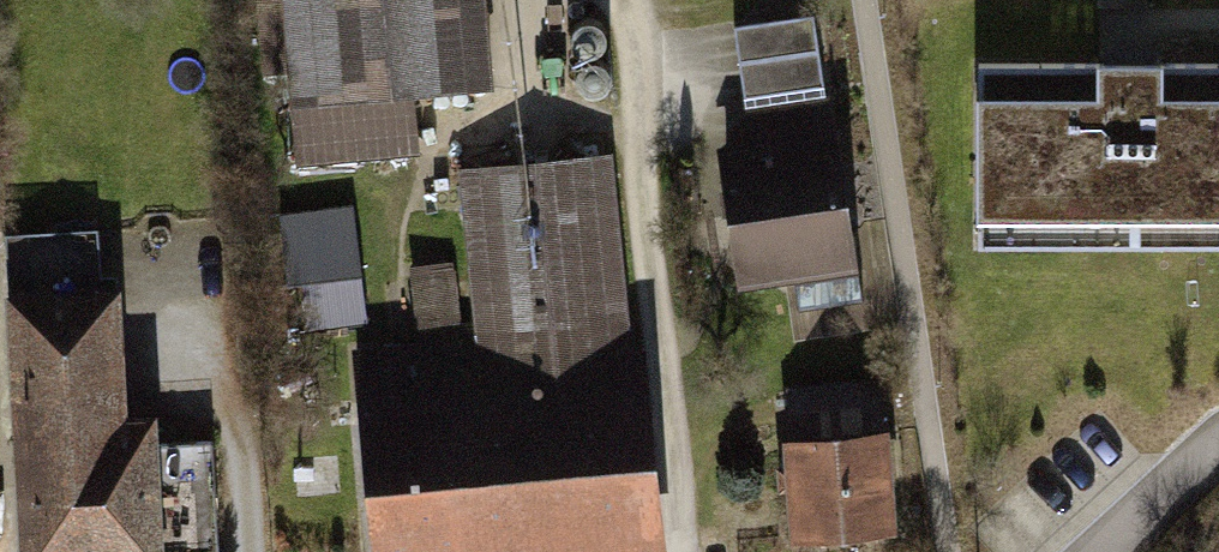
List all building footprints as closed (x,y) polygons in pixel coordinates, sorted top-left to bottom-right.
[(508,0),(293,0),(308,167),(430,156),(425,100),(517,92),(508,0)] [(822,24),(743,39),(757,109),(836,94),(822,24)] [(978,54),(978,230),(1218,230),(1218,54),(978,54)] [(865,134),(731,156),(753,288),(887,266),(865,134)] [(628,157),(474,179),(497,338),(371,355),(399,551),(684,551),(628,157)] [(295,326),(367,323),(362,202),(290,205),(295,326)] [(31,296),(50,551),(196,551),(187,422),(156,425),(146,288),(31,296)] [(0,392),(0,551),(21,551),(20,391),(0,392)] [(917,431),(811,442),(822,548),(928,536),(917,431)]
